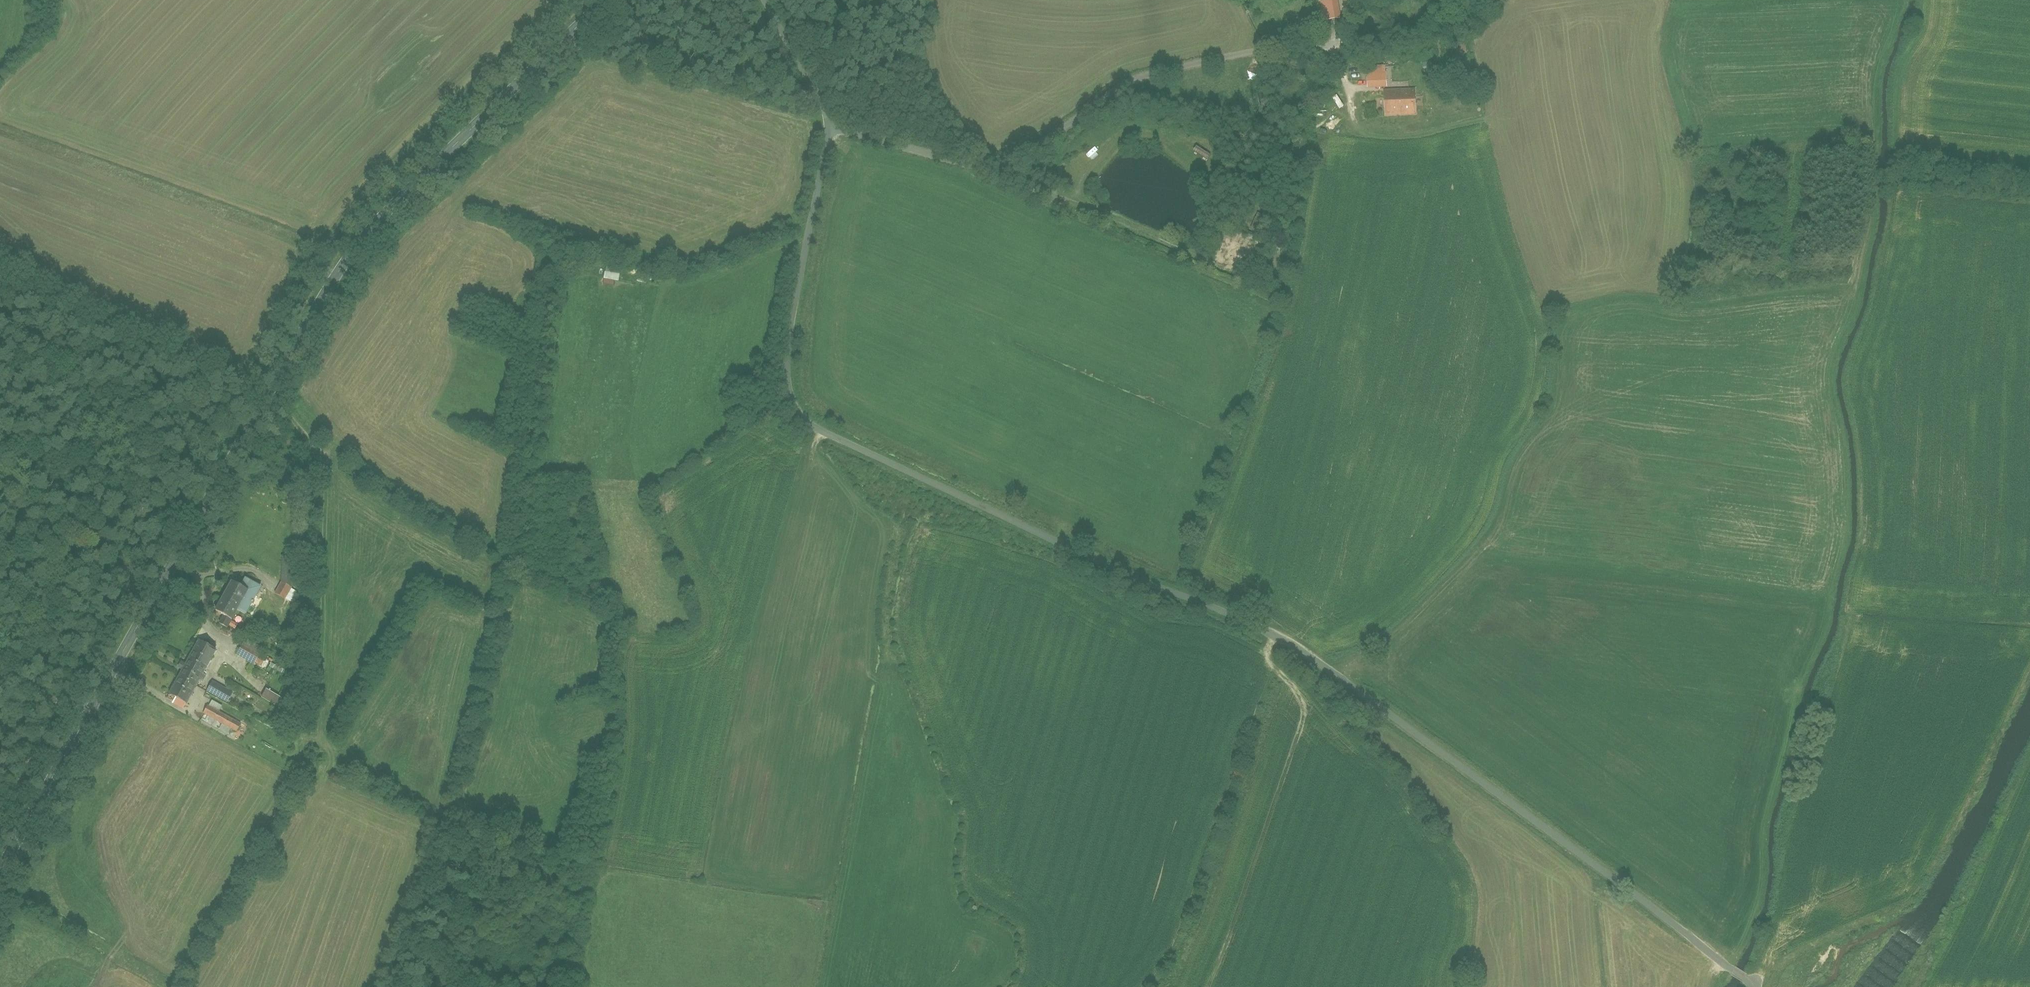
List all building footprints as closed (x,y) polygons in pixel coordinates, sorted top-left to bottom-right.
[(1337,3),(1317,3),(1317,22),(1337,21),(1337,3)] [(1392,87),(1392,70),(1371,71),(1372,88),(1392,87)] [(1415,90),(1385,91),(1387,115),(1416,113),(1415,90)] [(404,252),(398,246),(391,254),(397,259),(404,252)] [(617,285),(618,280),(622,280),(623,272),(607,272),(606,284),(617,285)] [(286,560),(287,584),(275,602),(286,609),(297,589),(297,560),(286,560)] [(232,582),(216,611),(224,615),(220,624),(228,628),(237,610),(245,615),(261,587),(245,579),(241,587),(232,582)] [(169,694),(186,703),(216,650),(199,641),(169,694)] [(237,654),(257,665),(263,654),(243,643),(237,654)] [(212,684),(207,696),(226,705),(231,693),(212,684)] [(209,707),(202,721),(238,739),(245,726),(209,707)]
